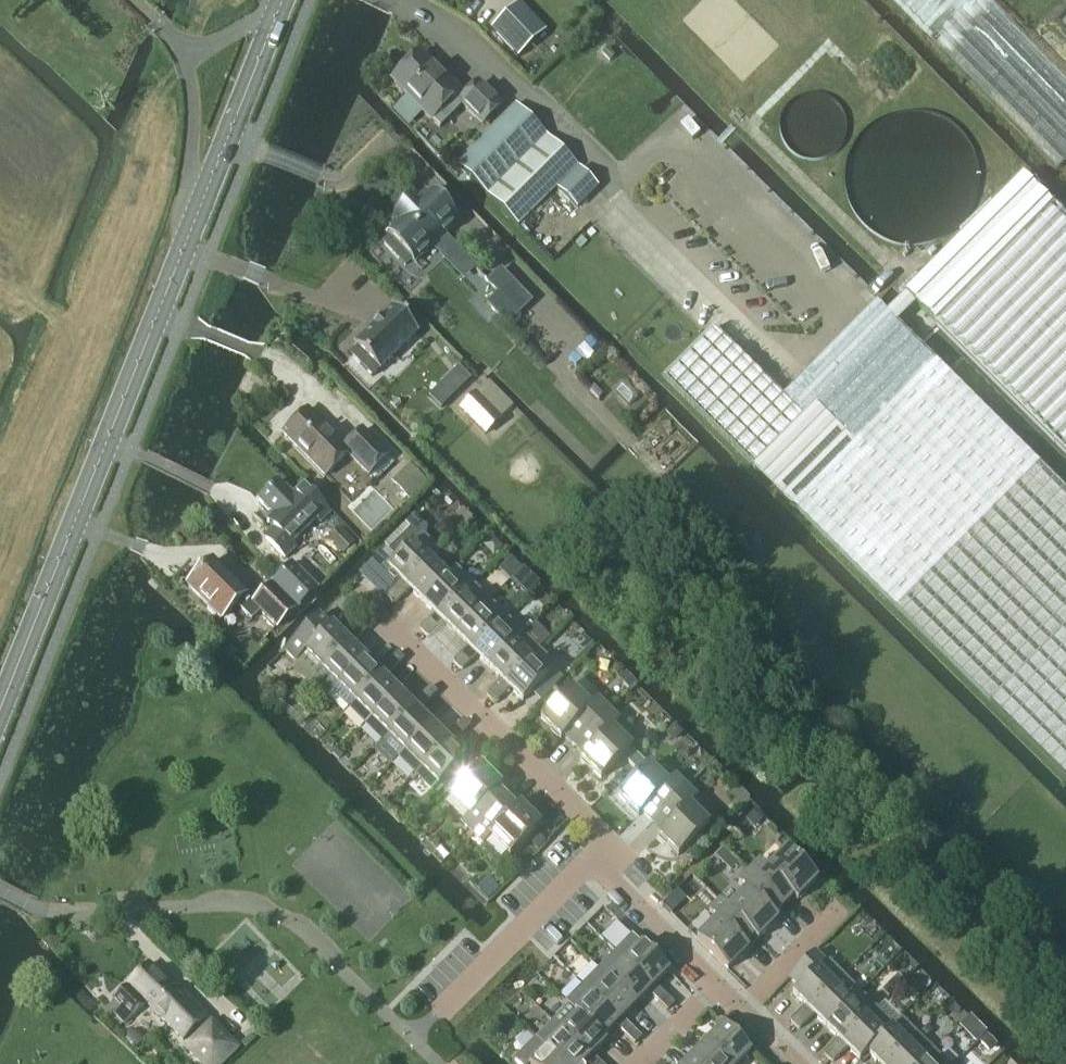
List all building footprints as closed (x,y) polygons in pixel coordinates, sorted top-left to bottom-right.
[(1057,169),(1065,161),(1065,78),(990,0),(892,0),(1057,169)] [(519,57),(547,31),(519,2),(492,28),(519,57)] [(541,50),(527,62),(535,70),(548,58),(541,50)] [(422,53),(393,80),(433,122),(441,129),(462,109),(466,104),(460,98),(464,94),(462,92),(422,53)] [(464,94),(460,98),(466,104),(462,109),(482,128),(496,113),(503,106),(483,87),(477,81),(471,87),(464,94)] [(519,225),(578,166),(547,135),(516,103),(457,163),(488,194),(519,225)] [(934,114),(917,111),(899,112),(883,118),(868,128),(856,141),(849,157),(845,174),(847,192),(853,209),(862,223),(876,235),(892,242),(909,246),(927,244),(943,239),(958,229),(969,215),(977,200),(980,182),(979,165),(973,148),(963,134),(950,122),(934,114)] [(828,145),(828,139),(826,134),(823,128),(820,124),(815,121),(809,119),(803,118),(797,119),(792,121),(787,124),(783,129),(780,134),(779,140),(779,146),(781,151),(783,156),(787,161),(792,164),(798,166),(804,167),(809,166),(815,164),(820,161),(824,156),(826,151),(828,145)] [(362,185),(377,171),(367,161),(371,157),(360,144),(341,163),(362,185)] [(576,208),(596,189),(599,186),(580,168),(558,190),(576,208)] [(1026,176),(907,294),(919,306),(1065,453),(1065,215),(1026,176)] [(389,237),(383,242),(406,266),(412,261),(415,264),(458,224),(429,193),(419,202),(416,199),(392,221),(395,224),(386,233),(389,237)] [(500,293),(488,304),(506,323),(529,302),(501,272),(489,283),(500,293)] [(938,362),(898,321),(879,303),(785,397),(716,327),(667,378),(754,466),(795,506),(794,507),(1065,776),(1065,489),(938,362)] [(359,348),(354,353),(376,376),(381,371),(382,372),(420,335),(393,308),(356,345),(359,348)] [(444,382),(456,394),(471,379),(460,367),(444,382)] [(502,417),(477,391),(460,408),(486,433),(502,417)] [(307,410),(283,434),(325,477),(348,454),(369,475),(377,483),(395,465),(387,457),(389,456),(363,430),(345,448),(307,410)] [(409,466),(392,482),(409,500),(426,484),(409,466)] [(279,481),(259,501),(274,515),(268,522),(275,529),(266,538),(285,557),(294,548),(291,545),(316,519),(320,523),(330,514),(303,487),(295,495),(293,496),(279,481)] [(462,509),(451,520),(460,530),(472,519),(473,518),(463,508),(462,509)] [(387,548),(378,558),(388,568),(401,580),(406,585),(430,560),(440,550),(425,536),(427,528),(415,517),(386,546),(386,547),(387,548)] [(401,580),(393,588),(403,598),(410,590),(422,602),(447,577),(430,560),(406,585),(401,580)] [(213,562),(188,586),(210,609),(210,612),(215,618),(219,618),(219,617),(222,621),(237,606),(252,621),(261,612),(278,629),(296,610),(271,585),(253,603),(213,562)] [(317,588),(292,563),(273,583),(297,608),(317,588)] [(447,577),(422,602),(434,614),(427,621),(436,631),(444,623),(439,618),(464,593),(473,584),(456,567),(447,577)] [(464,593),(439,618),(444,623),(456,635),(480,610),(490,600),(473,584),(464,593)] [(387,596),(387,597),(387,598),(388,598),(393,603),(394,604),(395,604),(396,604),(397,603),(403,598),(393,588),(388,594),(387,595),(387,596)] [(480,610),(456,635),(468,647),(472,651),(497,626),(506,617),(490,600),(480,610)] [(290,644),(284,650),(297,663),(292,667),(308,683),(316,675),(322,669),(348,642),(345,639),(331,625),(329,628),(318,617),(314,621),(290,644)] [(468,647),(460,654),(469,664),(477,656),(489,668),(514,643),(523,634),(506,617),(497,626),(472,651),(468,647)] [(364,620),(354,629),(361,636),(371,626),(367,623),(364,620)] [(420,629),(420,630),(421,631),(426,636),(427,636),(427,637),(428,637),(429,637),(430,636),(436,631),(427,621),(421,627),(421,628),(420,628),(420,629)] [(322,669),(316,675),(332,692),(338,686),(365,659),(352,646),(361,636),(354,629),(345,639),(348,642),(322,669)] [(514,643),(489,668),(501,680),(493,687),(503,697),(510,689),(505,684),(531,659),(540,650),(523,634),(514,643)] [(531,659),(505,684),(510,689),(523,702),(532,692),(542,701),(564,679),(554,670),(557,667),(540,650),(531,659)] [(397,653),(388,662),(395,669),(404,659),(401,656),(397,653)] [(454,662),(454,663),(454,664),(455,664),(460,669),(460,670),(461,670),(462,670),(463,670),(464,669),(469,664),(460,654),(455,660),(454,660),(454,661),(454,662)] [(338,686),(332,692),(349,709),(382,675),(378,672),(365,659),(338,686)] [(382,675),(349,709),(365,725),(398,692),(385,679),(395,669),(388,662),(378,672),(382,675)] [(431,686),(421,695),(428,702),(438,693),(434,689),(431,686)] [(487,695),(487,696),(487,697),(488,697),(493,702),(493,703),(494,703),(495,703),(496,703),(497,703),(497,702),(503,697),(493,687),(488,693),(487,694),(487,695)] [(574,745),(609,711),(598,700),(591,707),(571,688),(541,719),(561,739),(565,736),(574,745)] [(398,692),(365,725),(382,742),(415,708),(412,705),(398,692)] [(415,708),(382,742),(398,758),(432,725),(419,712),(428,702),(421,695),(412,705),(415,708)] [(609,711),(574,745),(584,755),(580,759),(601,779),(631,748),(612,729),(619,721),(609,711)] [(464,719),(454,728),(461,735),(471,726),(467,722),(464,719)] [(664,734),(674,743),(684,733),(674,724),(664,734)] [(432,725),(398,758),(415,775),(448,741),(445,738),(432,725)] [(448,741),(415,775),(432,792),(466,758),(452,745),(461,735),(454,728),(445,738),(448,741)] [(472,833),(507,799),(497,789),(501,786),(480,765),(450,796),(469,815),(462,823),(472,833)] [(642,813),(652,822),(686,788),(676,777),(668,784),(649,765),(618,796),(638,816),(642,813)] [(678,856),(709,825),(689,806),(697,798),(686,788),(652,822),(662,832),(658,836),(678,856)] [(507,799),(472,833),(483,844),(490,837),(510,856),(540,825),(520,805),(516,809),(507,799)] [(748,873),(783,907),(793,897),(797,901),(817,880),(786,849),(767,869),(759,862),(748,873)] [(774,916),(783,907),(748,873),(738,883),(746,890),(727,909),(754,936),(754,937),(757,940),(778,920),(774,916)] [(727,909),(720,901),(709,912),(716,920),(697,939),(728,970),(748,949),(744,946),(754,937),(754,936),(727,909)] [(633,935),(616,952),(652,988),(655,985),(669,971),(642,944),(633,935)] [(564,946),(553,957),(563,967),(574,956),(564,946)] [(616,952),(599,969),(636,1005),(649,992),(658,1001),(665,994),(655,985),(652,988),(616,952)] [(814,953),(792,975),(802,984),(792,993),(805,1006),(809,1010),(844,976),(823,955),(823,956),(820,958),(814,953)] [(174,990),(148,964),(115,997),(122,1004),(114,1013),(125,1024),(147,1003),(183,1040),(207,1017),(177,987),(174,990)] [(599,969),(583,986),(619,1022),(623,1018),(636,1005),(599,969)] [(805,1006),(797,1013),(806,1023),(814,1015),(826,1027),(851,1002),(860,992),(844,976),(809,1010),(805,1006)] [(583,986),(566,1002),(569,1005),(575,1012),(578,1015),(579,1015),(603,1038),(616,1025),(625,1035),(632,1028),(623,1018),(619,1022),(583,986)] [(851,1002),(826,1027),(838,1039),(830,1046),(840,1056),(848,1048),(843,1043),(868,1018),(877,1009),(860,992),(851,1002)] [(665,994),(658,1001),(668,1011),(671,1007),(675,1004),(665,994)] [(569,1005),(553,1022),(589,1058),(593,1055),(606,1041),(603,1038),(579,1015),(578,1015),(575,1012),(569,1005)] [(868,1018),(843,1043),(848,1048),(860,1060),(867,1053),(867,1052),(884,1035),(884,1034),(891,1027),(892,1025),(877,1009),(868,1018)] [(797,1013),(789,1021),(794,1026),(799,1030),(806,1023),(797,1013)] [(867,1052),(867,1053),(879,1063),(889,1063),(908,1044),(909,1044),(918,1034),(901,1017),(892,1025),(891,1027),(884,1034),(884,1035),(867,1052)] [(536,1039),(562,1063),(583,1063),(586,1062),(588,1063),(602,1063),(593,1055),(589,1058),(553,1022),(536,1039)] [(729,1063),(739,1063),(751,1052),(724,1025),(707,1042),(729,1063)] [(632,1028),(625,1035),(635,1044),(642,1037),(632,1028)] [(925,1060),(925,1061),(935,1051),(918,1034),(909,1044),(908,1044),(889,1063),(922,1063),(925,1060)] [(990,1052),(997,1045),(986,1034),(979,1041),(990,1052)] [(515,1060),(520,1063),(562,1063),(536,1039),(515,1060)] [(707,1042),(690,1059),(695,1063),(729,1063),(707,1042)] [(830,1046),(823,1054),(828,1059),(832,1063),(840,1056),(830,1046)] [(922,1063),(948,1063),(935,1051),(925,1061),(925,1060),(922,1063)]
